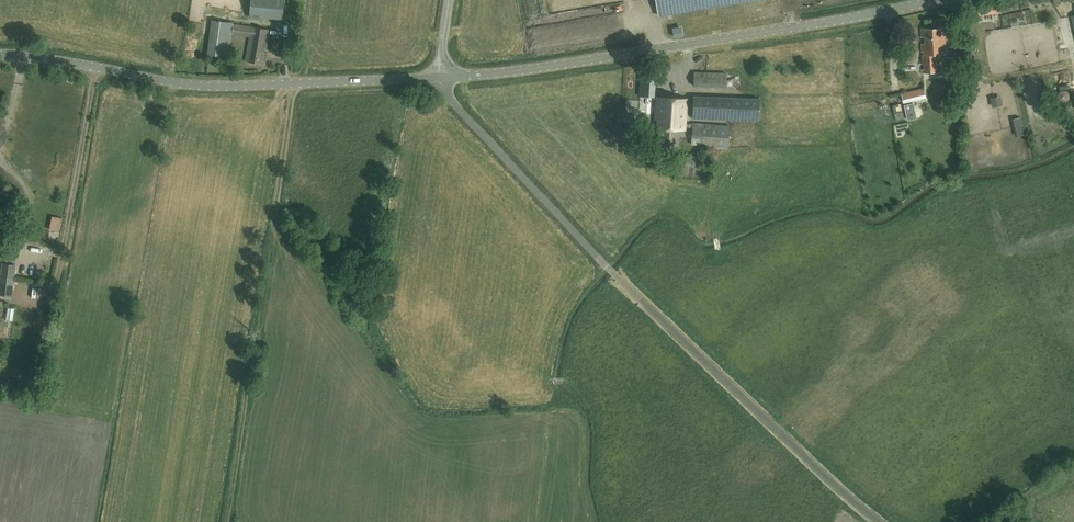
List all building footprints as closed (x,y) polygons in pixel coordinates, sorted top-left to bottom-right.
[(268,20),(268,18),(282,20),(284,0),(250,0),(249,18),(268,20)] [(547,0),(533,0),(530,1),(534,16),(550,12),(547,0)] [(658,15),(754,0),(656,0),(658,15)] [(230,33),(250,36),(245,61),(265,64),(267,52),(264,52),(268,29),(212,21),(208,53),(227,55),(230,33)] [(947,27),(921,28),(923,73),(939,72),(939,55),(948,54),(947,27)] [(278,52),(280,40),(272,39),(270,51),(278,52)] [(957,56),(946,57),(947,78),(958,78),(957,56)] [(726,87),(727,69),(697,67),(695,71),(694,71),(693,85),(726,87)] [(645,97),(654,97),(654,87),(645,87),(645,97)] [(902,93),(904,103),(916,101),(904,104),(899,105),(901,118),(920,114),(915,90),(908,92),(902,93)] [(922,103),(930,99),(927,92),(919,96),(922,103)] [(759,97),(692,94),(691,117),(758,121),(759,97)] [(659,146),(676,147),(677,129),(685,130),(686,98),(656,96),(655,119),(658,119),(657,128),(661,128),(659,146)] [(728,148),(729,125),(692,123),(691,137),(700,138),(700,146),(728,148)] [(61,219),(51,218),(49,232),(59,233),(61,219)] [(0,277),(14,279),(16,265),(2,263),(0,277)] [(0,277),(0,278),(0,295),(11,297),(14,279),(0,277)]
